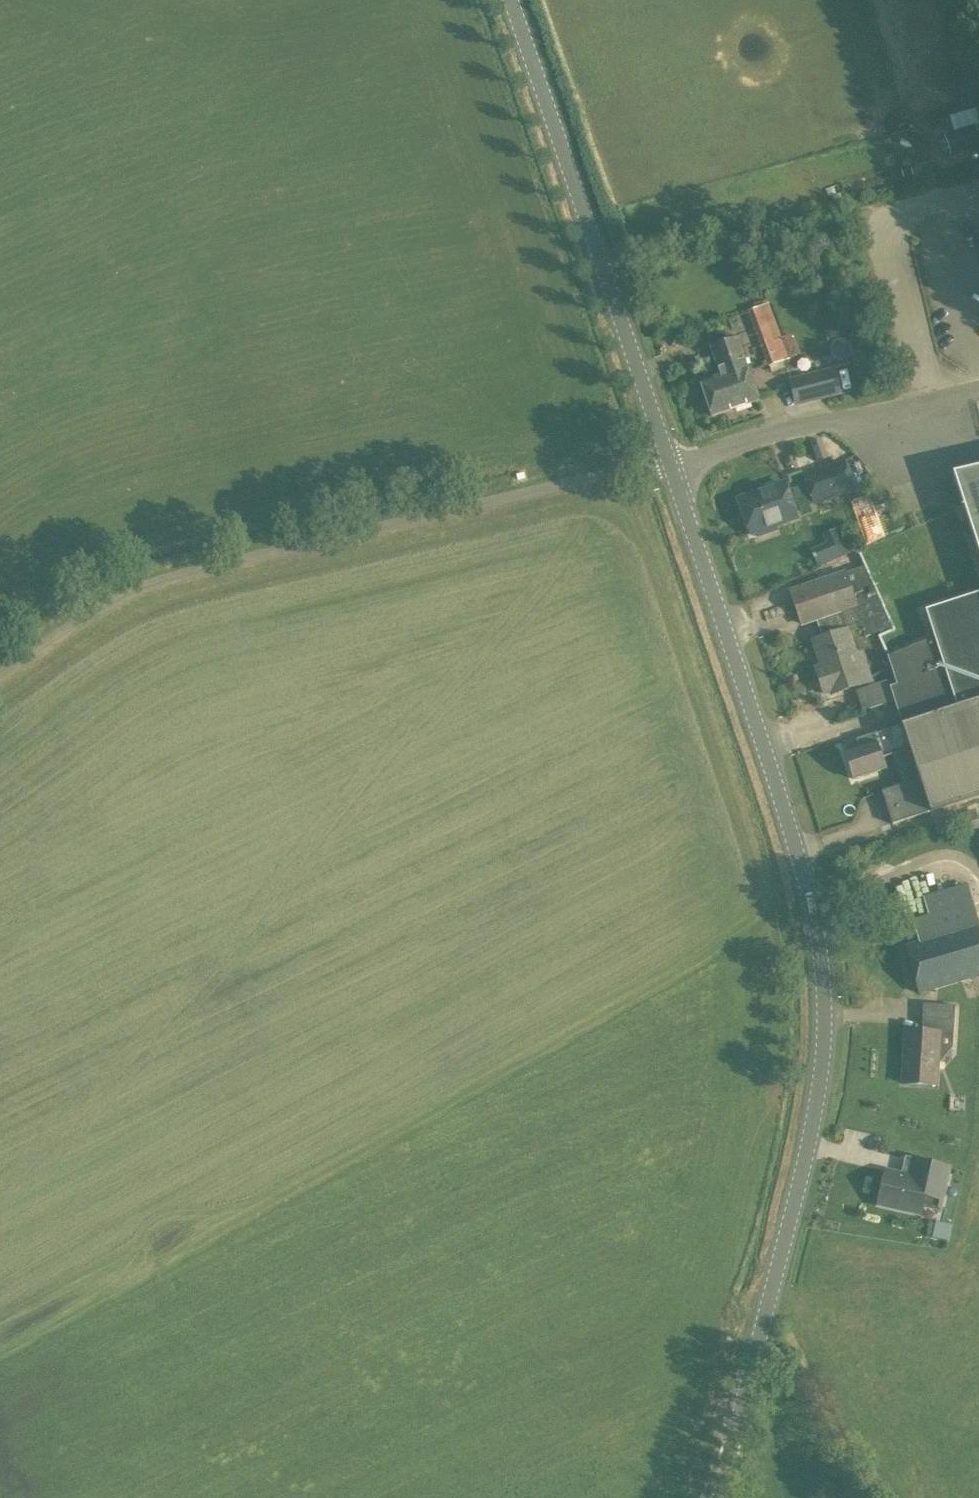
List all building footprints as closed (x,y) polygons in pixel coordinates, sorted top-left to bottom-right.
[(955,129),(978,122),(978,107),(951,114),(955,129)] [(974,125),(974,124),(944,134),(950,155),(978,147),(978,123),(974,125)] [(769,365),(787,357),(768,305),(749,312),(769,365)] [(740,374),(749,371),(738,339),(711,348),(720,376),(738,370),(740,374)] [(758,401),(749,371),(740,374),(738,370),(720,376),(700,383),(711,417),(758,401)] [(810,401),(840,393),(834,370),(804,377),(810,401)] [(815,502),(853,489),(843,463),(806,476),(815,502)] [(952,474),(978,557),(978,468),(952,474)] [(758,536),(776,530),(775,526),(796,518),(784,484),(740,499),(752,534),(757,533),(758,536)] [(874,493),(848,502),(863,547),(890,536),(874,493)] [(849,533),(816,531),(815,557),(848,558),(849,533)] [(886,635),(895,630),(867,566),(793,590),(804,622),(824,615),(830,635),(847,629),(848,631),(862,626),(866,636),(885,629),(886,635)] [(892,753),(902,783),(882,789),(892,822),(978,793),(978,592),(928,608),(959,703),(902,722),(903,727),(889,731),(888,729),(885,731),(892,753)] [(856,655),(848,631),(847,629),(830,635),(812,641),(821,667),(815,669),(824,694),(829,692),(830,695),(871,682),(862,653),(856,655)] [(881,757),(892,753),(885,731),(858,739),(861,748),(845,754),(853,779),(885,768),(881,757)] [(958,814),(963,833),(978,829),(978,820),(975,808),(958,814)] [(978,977),(978,927),(966,883),(922,895),(928,915),(913,920),(919,941),(905,945),(920,994),(978,977)] [(951,1048),(954,1006),(923,1004),(921,1031),(904,1030),(901,1084),(936,1086),(937,1062),(939,1062),(951,1048)] [(941,1212),(951,1167),(905,1157),(901,1173),(884,1170),(876,1206),(921,1216),(923,1208),(941,1212)] [(937,1238),(950,1239),(952,1225),(939,1224),(937,1238)]
